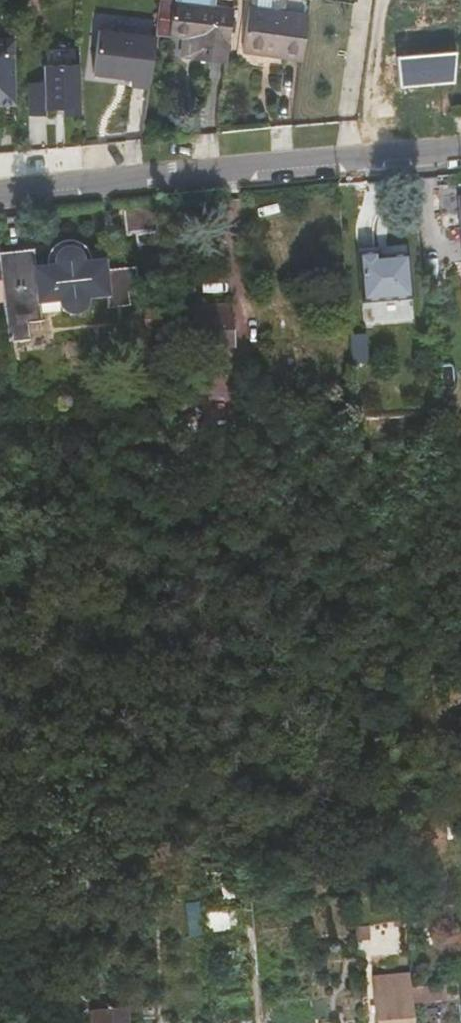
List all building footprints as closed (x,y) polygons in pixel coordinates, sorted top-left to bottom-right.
[(229,64),(235,10),(217,8),(218,0),(175,0),(175,3),(173,3),(169,36),(185,37),(182,57),(195,58),(194,59),(229,64)] [(250,7),(244,50),(303,58),(304,52),(310,15),(284,12),(286,0),(251,0),(250,7)] [(96,28),(154,30),(155,16),(96,14),(96,28)] [(150,100),(156,50),(99,43),(94,86),(133,91),(132,98),(150,100)] [(0,49),(0,114),(16,114),(13,49),(0,49)] [(82,131),(80,81),(44,83),(45,100),(29,101),(30,133),(47,133),(47,126),(64,125),(65,132),(82,131)] [(161,239),(157,198),(122,202),(126,236),(139,234),(139,242),(161,239)] [(35,247),(0,250),(0,258),(0,260),(5,299),(9,341),(31,339),(29,320),(43,319),(42,301),(61,300),(62,305),(65,309),(69,311),(76,312),(81,312),(86,309),(89,305),(91,301),(91,297),(110,295),(111,305),(131,303),(130,289),(140,288),(138,263),(107,266),(106,257),(85,259),(84,254),(82,251),(77,248),(73,246),(69,246),(64,247),(60,249),(56,253),(54,257),(54,263),(37,264),(35,247)] [(378,251),(358,253),(363,301),(413,296),(409,253),(379,256),(378,251)] [(201,333),(202,345),(239,343),(236,301),(199,303),(200,313),(201,333)] [(151,327),(170,326),(168,305),(148,306),(151,327)] [(183,335),(201,333),(200,313),(181,314),(183,335)] [(204,428),(233,427),(232,384),(202,385),(204,428)] [(239,905),(190,907),(191,930),(240,928),(239,905)] [(446,958),(457,957),(453,928),(444,930),(446,958)] [(414,1000),(411,967),(374,970),(379,1022),(388,1022),(415,1022),(414,1000)] [(115,1013),(116,1022),(129,1022),(128,1011),(115,1013)] [(115,1013),(93,1015),(94,1022),(116,1022),(115,1013)]
